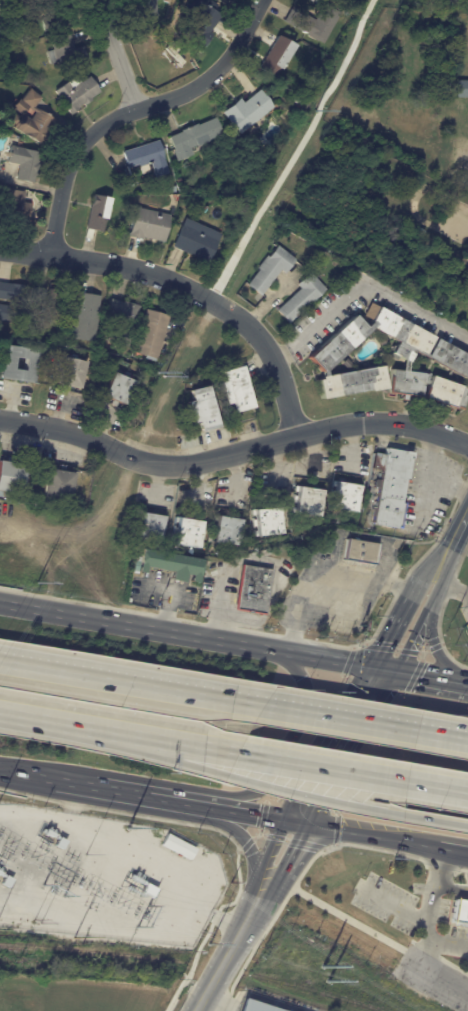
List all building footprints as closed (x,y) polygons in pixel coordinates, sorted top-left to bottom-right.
[(137,22),(134,0),(156,0),(159,18),(137,22)] [(352,10),(334,0),(358,0),(352,10)] [(219,16),(220,18),(210,34),(212,36),(204,48),(182,33),(195,15),(189,11),(195,1),(219,16)] [(290,23),(297,10),(317,21),(327,3),(343,12),(326,44),(289,24),(290,23)] [(70,35),(75,50),(85,47),(89,62),(60,72),(57,64),(51,66),(47,53),(53,51),(50,41),(70,34),(70,35)] [(290,63),(279,80),(261,69),(280,38),(298,49),(290,63)] [(317,64),(322,66),(318,73),(313,70),(317,64)] [(93,82),(101,93),(92,100),(93,101),(85,107),(84,105),(78,109),(80,111),(71,116),(55,93),(77,78),(81,84),(84,82),(90,78),(93,82)] [(457,80),(467,80),(467,98),(457,98),(457,80)] [(42,100),(35,109),(55,121),(40,146),(13,129),(14,128),(9,125),(16,113),(12,110),(15,105),(16,106),(19,101),(21,102),(30,90),(42,100)] [(271,112),(241,136),(224,114),(241,100),(244,104),(261,91),(275,109),(271,112)] [(291,101),(294,96),(301,100),(298,105),(291,101)] [(207,145),(198,148),(197,147),(191,150),(194,156),(178,164),(173,152),(175,152),(170,140),(182,134),(181,133),(198,125),(199,126),(216,119),(224,137),(207,145)] [(157,178),(152,165),(149,166),(152,173),(143,176),(140,166),(128,170),(123,154),(160,142),(170,175),(157,179),(157,178)] [(42,154),(40,164),(42,164),(39,178),(36,177),(35,185),(17,181),(20,166),(8,164),(11,147),(42,154)] [(24,194),(25,194),(24,204),(32,205),(29,222),(0,217),(3,191),(24,194)] [(111,201),(104,234),(86,230),(94,198),(111,201)] [(144,212),(171,217),(166,244),(144,239),(143,242),(129,239),(134,210),(144,212)] [(186,220),(222,236),(210,265),(173,249),(186,220)] [(290,255),(297,260),(286,274),(282,270),(261,296),(248,285),(260,270),(258,269),(268,256),(270,257),(278,246),(290,255)] [(311,274),(326,290),(316,300),(317,301),(305,312),(304,310),(290,324),(278,311),(302,289),(298,285),(311,273),(311,274)] [(23,326),(0,321),(0,306),(10,307),(11,302),(0,301),(0,283),(10,285),(29,288),(23,326)] [(33,290),(47,291),(46,299),(48,299),(49,291),(63,293),(59,330),(34,327),(36,312),(46,313),(47,303),(45,303),(44,306),(31,304),(33,290)] [(80,295),(101,298),(99,308),(101,308),(96,344),(67,340),(72,305),(77,305),(79,295),(80,295)] [(122,304),(124,305),(124,303),(140,308),(129,349),(110,343),(111,339),(108,338),(112,326),(114,327),(117,318),(107,316),(111,301),(122,304)] [(457,351),(467,357),(467,379),(467,378),(466,380),(417,353),(417,354),(414,352),(408,364),(407,372),(432,375),(432,376),(467,389),(465,395),(467,396),(462,411),(455,408),(455,409),(425,398),(428,389),(428,388),(429,385),(422,384),(420,397),(389,393),(392,370),(402,371),(403,360),(398,358),(396,361),(389,357),(391,353),(392,354),(396,345),(397,342),(373,328),(326,371),(327,377),(382,366),(387,389),(371,392),(371,390),(321,400),(318,381),(321,380),(321,377),(323,377),(322,372),(309,358),(355,315),(366,327),(372,322),(371,321),(363,316),(370,304),(378,308),(379,307),(434,338),(425,354),(428,356),(437,340),(457,351)] [(152,313),(170,318),(157,362),(134,355),(146,312),(152,313)] [(39,352),(35,386),(0,381),(5,347),(39,352)] [(350,362),(353,365),(348,370),(342,364),(347,359),(350,362)] [(86,366),(80,393),(55,387),(60,361),(86,366)] [(249,386),(255,408),(235,413),(232,404),(227,405),(221,383),(226,382),(224,372),(244,367),(249,386)] [(121,380),(137,386),(127,410),(117,406),(116,409),(111,407),(112,403),(104,400),(114,377),(121,380)] [(209,386),(220,428),(202,433),(199,423),(194,425),(188,402),(193,401),(191,391),(209,386)] [(408,481),(406,481),(402,504),(403,504),(399,525),(398,525),(397,529),(373,525),(383,471),(372,469),(375,453),(386,455),(387,449),(413,454),(408,481)] [(22,495),(0,492),(0,461),(14,464),(26,466),(22,495)] [(57,471),(75,474),(70,503),(60,501),(59,507),(44,505),(45,499),(43,498),(48,470),(57,471)] [(348,483),(361,485),(356,511),(333,507),(338,481),(348,483)] [(301,488),(323,491),(322,501),(325,501),(324,508),(321,508),(320,517),(297,514),(300,488),(301,488)] [(284,518),(285,525),(282,525),(282,529),(285,529),(286,535),(255,537),(254,531),(258,531),(258,527),(254,528),(253,519),(256,519),(256,516),(253,516),(252,511),(283,508),(283,513),(281,514),(281,518),(284,518)] [(142,514),(165,518),(160,544),(137,540),(141,514),(142,514)] [(220,517),(242,521),(238,547),(215,543),(219,517),(220,517)] [(181,519),(203,523),(199,549),(175,545),(179,519),(181,519)] [(377,544),(373,566),(342,561),(346,539),(377,544)] [(191,584),(193,577),(186,575),(185,584),(172,581),(174,573),(146,568),(145,574),(139,573),(133,571),(135,561),(140,562),(142,549),(203,561),(198,586),(191,584)] [(273,570),(266,616),(236,611),(243,566),(273,570)] [(197,849),(191,860),(162,845),(168,833),(197,849)] [(59,838),(67,842),(63,850),(55,845),(59,838)] [(101,856),(107,859),(103,868),(96,865),(101,856)] [(6,876),(14,880),(9,888),(2,884),(6,876)] [(456,900),(467,902),(467,925),(452,923),(456,900)] [(246,998),(286,1010),(242,1010),(246,998)]
